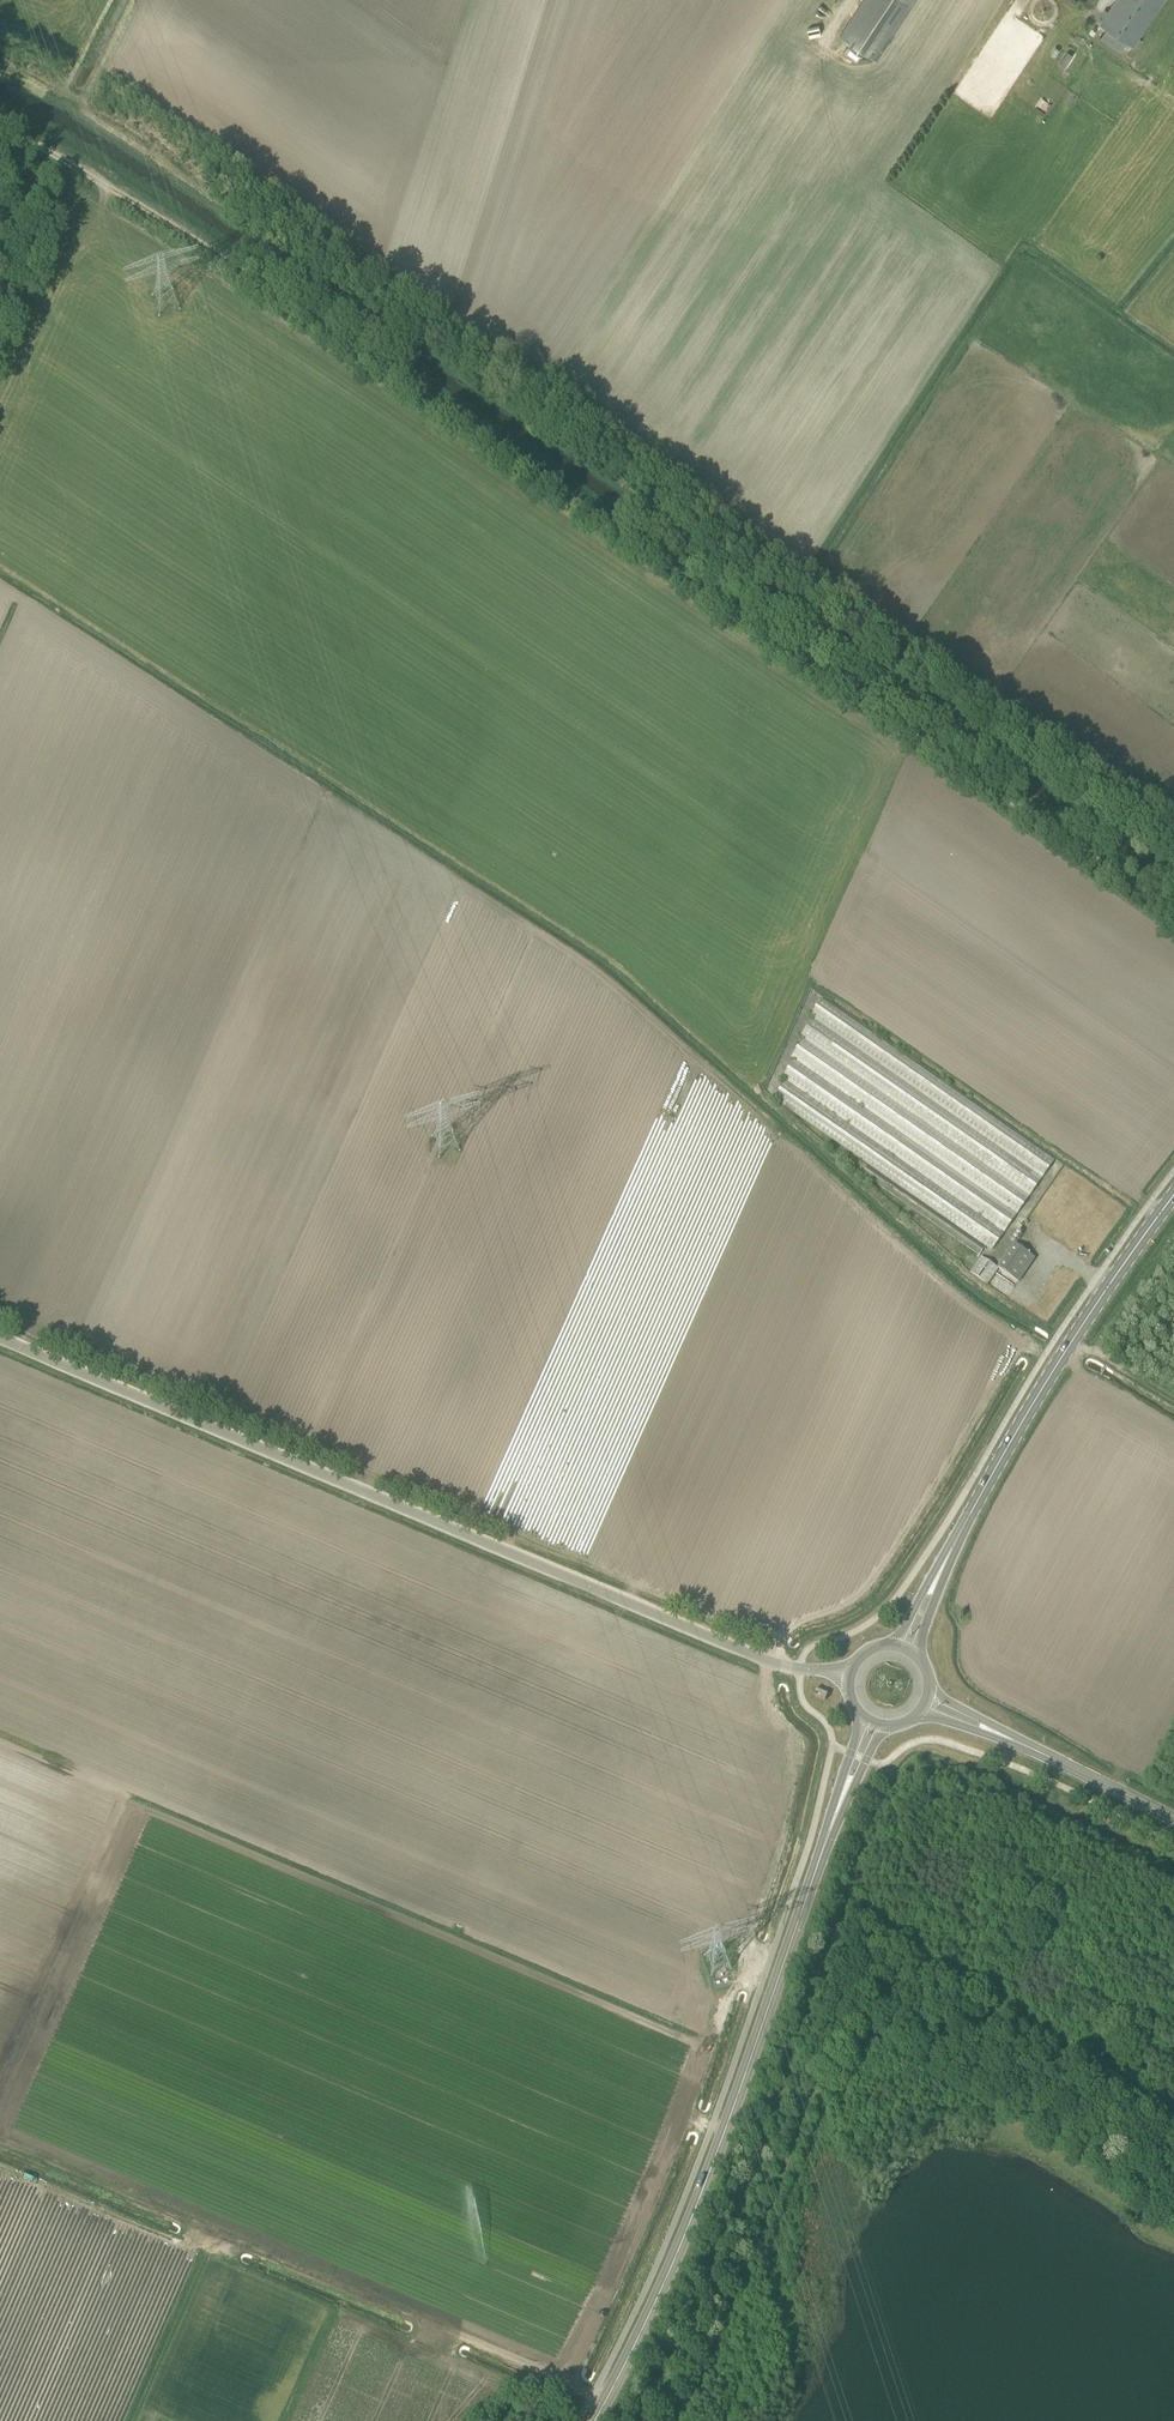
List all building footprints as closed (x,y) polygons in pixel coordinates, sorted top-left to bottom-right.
[(843,38),(882,61),(918,0),(866,0),(843,38)] [(1104,19),(1101,24),(1133,45),(1164,0),(1117,0),(1110,11),(1106,8),(1100,16),(1104,19)] [(992,1251),(1005,1233),(1043,1177),(1055,1159),(823,998),(810,1016),(813,1018),(801,1036),(805,1039),(792,1057),(795,1059),(782,1079),(786,1081),(774,1099),(868,1165),(862,1174),(980,1256),(986,1247),(992,1251)] [(1019,1282),(1035,1258),(1014,1244),(998,1267),(981,1256),(970,1272),(988,1284),(998,1268),(1019,1282)] [(826,1700),(828,1694),(816,1689),(814,1695),(826,1700)]
